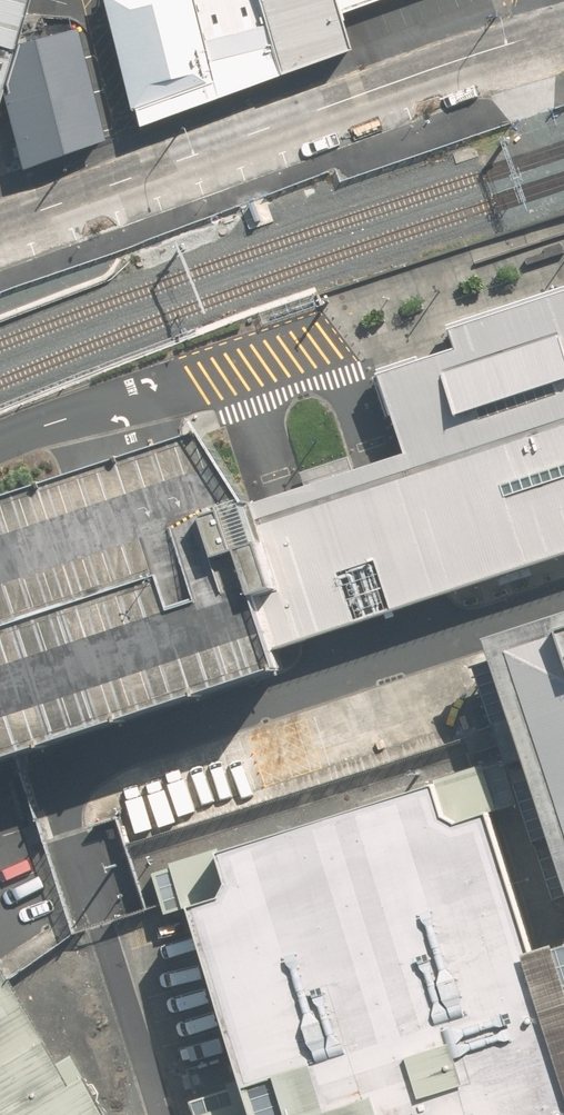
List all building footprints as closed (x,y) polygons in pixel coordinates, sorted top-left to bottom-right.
[(25,0),(0,0),(0,88),(1,86),(15,42),(25,0)] [(134,120),(211,94),(186,0),(97,0),(134,120)] [(211,94),(276,73),(255,0),(186,0),(211,94)] [(336,0),(255,0),(276,73),(347,39),(338,5),(336,0)] [(100,137),(73,29),(15,42),(1,86),(20,166),(100,137)] [(453,588),(563,552),(563,286),(447,324),(454,345),(424,355),(381,369),(406,445),(453,588)] [(250,496),(245,488),(208,434),(205,430),(193,434),(122,457),(0,496),(0,756),(17,750),(286,663),(280,643),(262,589),(279,583),(250,496)] [(420,598),(453,588),(406,445),(375,455),(280,486),(250,496),(279,583),(262,589),(280,643),(325,629),(420,598)] [(489,636),(563,865),(563,611),(489,636)] [(232,880),(225,895),(193,905),(204,940),(212,967),(219,992),(227,1017),(233,1040),(256,1114),(563,1114),(563,943),(533,952),(491,813),(459,823),(445,816),(433,780),(221,848),(232,880)] [(9,979),(0,964),(0,1114),(86,1114),(9,979)]
